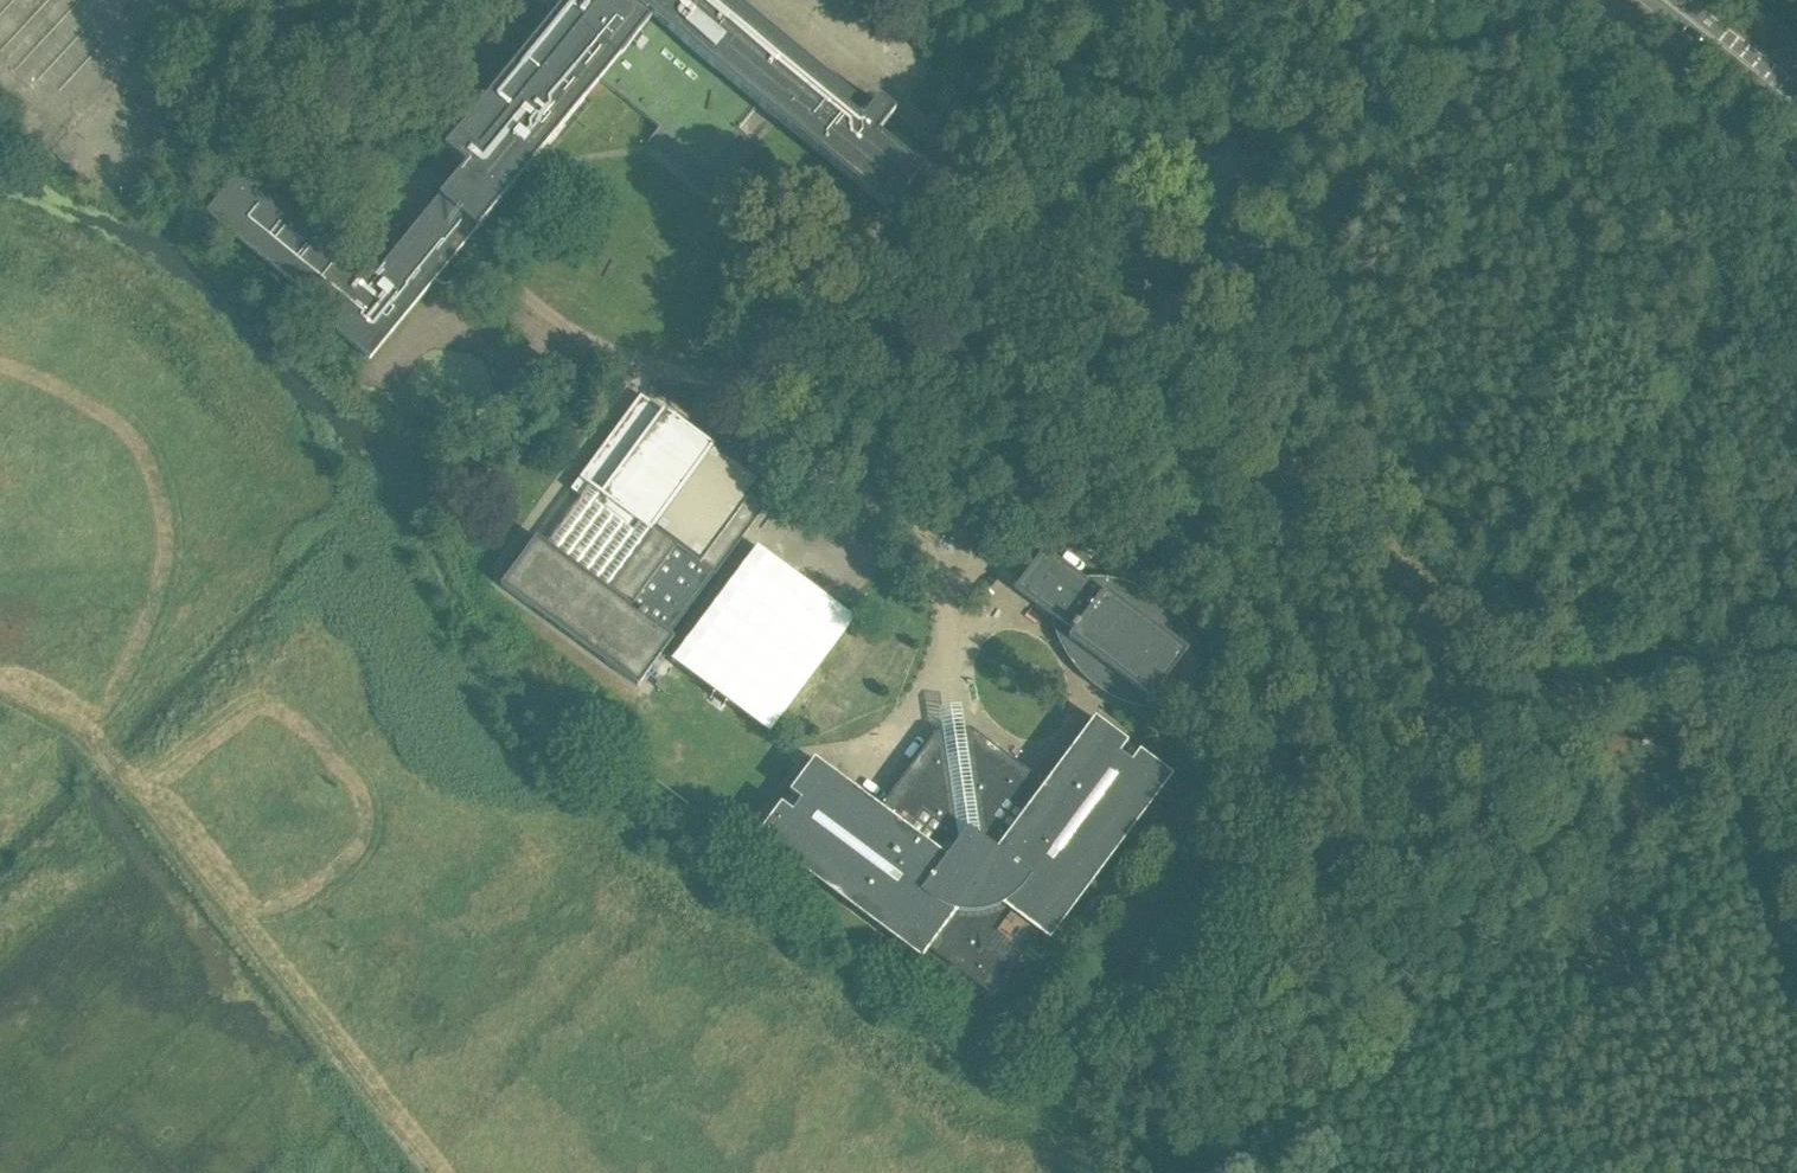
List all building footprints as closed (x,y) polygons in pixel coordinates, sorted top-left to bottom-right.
[(445,149),(466,166),(451,184),(440,198),(416,227),(412,225),(409,224),(406,224),(404,224),(401,225),(399,226),(397,228),(395,230),(393,233),(392,237),(392,241),(393,244),(395,247),(398,250),(402,253),(395,261),(392,265),(384,275),(374,287),(370,283),(243,177),(233,188),(231,187),(220,200),(222,202),(216,209),(213,213),(344,321),(337,330),(369,356),(426,285),(434,276),(440,280),(443,281),(447,282),(450,282),(454,281),(457,279),(459,276),(461,273),(462,269),(462,266),(461,262),(459,259),(456,257),(467,244),(478,230),(479,229),(488,218),(493,212),(601,80),(659,127),(646,144),(647,145),(648,144),(710,194),(725,176),(723,174),(751,139),(752,140),(753,139),(739,128),(758,105),(889,212),(919,176),(874,138),(894,114),(879,102),(870,112),(736,0),(567,0),(445,149)] [(713,446),(676,419),(674,417),(673,417),(663,409),(641,395),(571,490),(584,498),(546,544),(537,537),(501,586),(638,687),(645,678),(651,669),(664,652),(674,638),(670,635),(696,600),(714,575),(715,576),(724,563),(775,495),(773,494),(760,484),(761,482),(713,446)] [(753,544),(668,659),(768,733),(853,619),(753,544)] [(1054,578),(1063,566),(1042,550),(1013,588),(1034,604),(1043,592),(1045,590),(1039,585),(1038,585),(1045,575),(1052,580),(1054,578)] [(1139,706),(1143,707),(1154,692),(1171,705),(1172,703),(1199,667),(1194,663),(1182,654),(1192,640),(1196,648),(1197,647),(1194,641),(1191,635),(1187,629),(1183,624),(1179,618),(1174,613),(1169,609),(1164,604),(1159,600),(1153,596),(1147,593),(1141,590),(1135,587),(1128,585),(1122,583),(1115,581),(1108,580),(1101,579),(1095,579),(1088,579),(1081,579),(1071,572),(1063,566),(1054,578),(1052,580),(1045,575),(1038,585),(1039,585),(1045,590),(1043,592),(1034,604),(1039,607),(1053,618),(1055,624),(1057,631),(1059,637),(1062,644),(1065,650),(1068,655),(1072,661),(1076,667),(1080,672),(1085,677),(1090,681),(1095,685),(1101,689),(1107,693),(1113,696),(1119,699),(1125,702),(1131,704),(1135,705),(1139,706)] [(940,705),(944,733),(945,741),(964,738),(962,730),(958,702),(940,705)] [(779,853),(794,865),(797,861),(801,855),(991,997),(1042,928),(1133,807),(1137,810),(1143,814),(1162,788),(1168,780),(1169,781),(1171,777),(1172,776),(1171,776),(1142,754),(1139,752),(1137,753),(1130,763),(1130,762),(1119,754),(1125,746),(1127,743),(1101,724),(1094,718),(1091,723),(1092,723),(1088,728),(1052,776),(1057,779),(1050,789),(970,729),(962,730),(964,738),(945,741),(944,733),(938,734),(936,734),(876,815),(867,807),(870,803),(818,764),(818,763),(815,761),(813,759),(789,793),(796,798),(800,801),(792,813),(786,808),(780,804),(777,809),(756,837),(760,841),(761,840),(779,853)]
